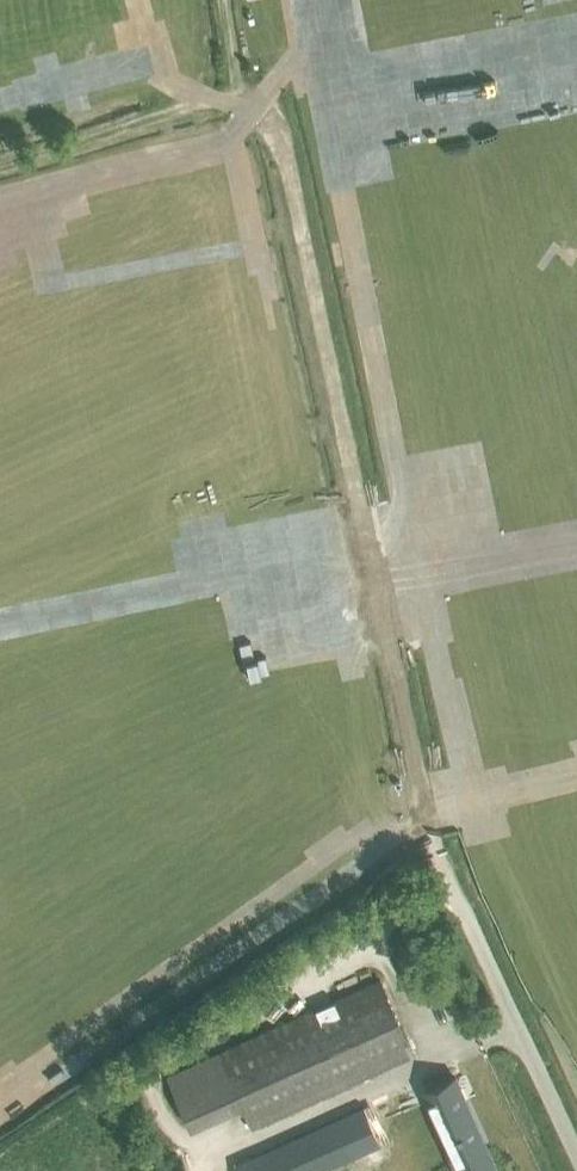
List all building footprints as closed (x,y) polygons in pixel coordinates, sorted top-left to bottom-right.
[(381,979),(359,989),(167,1076),(191,1128),(243,1104),(254,1127),(393,1063),(414,1054),(381,979)] [(457,1078),(423,1093),(455,1163),(489,1148),(457,1078)] [(347,1113),(276,1145),(279,1153),(260,1161),(256,1153),(234,1164),(237,1170),(320,1170),(364,1152),(347,1113)]
